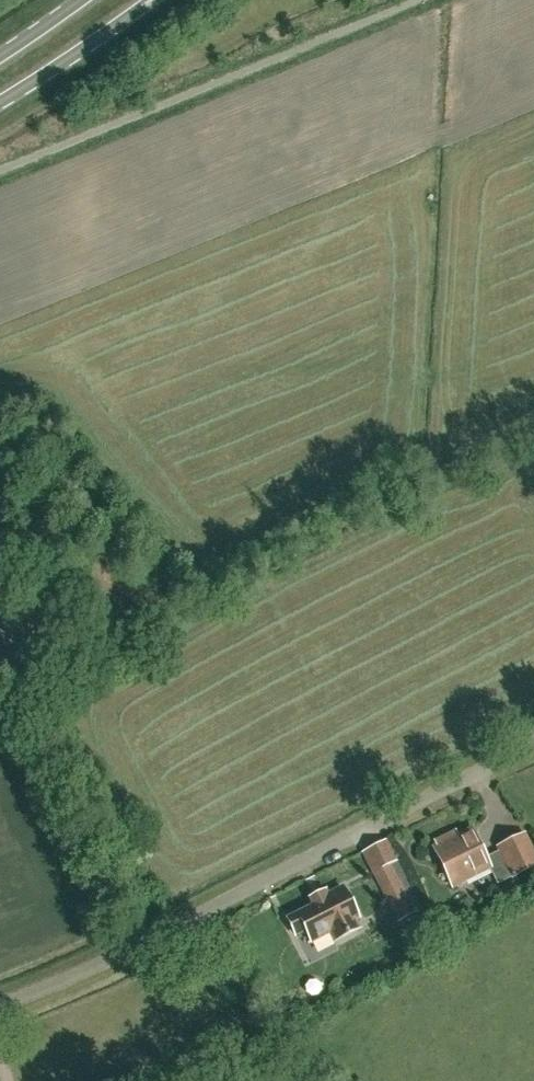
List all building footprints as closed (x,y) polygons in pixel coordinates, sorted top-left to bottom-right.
[(433,848),(453,888),(490,869),(470,829),(446,841),(444,838),(435,843),(436,846),(433,848)] [(495,847),(511,881),(533,870),(533,851),(526,833),(495,847)] [(421,909),(396,861),(400,859),(388,837),(362,851),(373,873),(398,921),(421,909)] [(357,918),(342,889),(313,904),(314,906),(287,920),(295,935),(305,930),(310,942),(330,932),(335,941),(358,929),(353,920),(357,918)]
